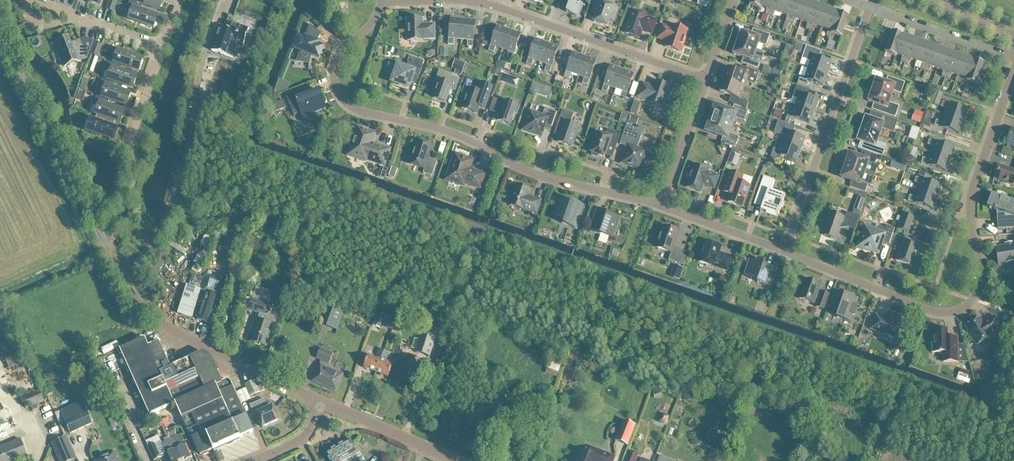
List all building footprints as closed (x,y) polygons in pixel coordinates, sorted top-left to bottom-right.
[(117,3),(117,1),(114,0),(111,0),(107,10),(113,12),(117,3)] [(128,7),(141,11),(143,5),(157,10),(160,0),(131,0),(128,7)] [(580,0),(557,0),(565,3),(563,8),(568,10),(567,13),(578,17),(582,5),(579,4),(580,0)] [(592,9),(598,11),(594,23),(607,27),(609,21),(614,23),(619,10),(606,5),(607,0),(595,0),(592,9)] [(764,0),(752,0),(750,6),(760,10),(761,8),(764,0)] [(775,0),(764,0),(761,8),(767,9),(765,16),(769,17),(775,0)] [(786,0),(775,0),(769,17),(772,18),(775,12),(781,14),(786,0)] [(798,0),(786,0),(781,14),(787,17),(785,23),(789,24),(798,0)] [(808,3),(800,0),(798,0),(789,24),(793,26),(796,20),(801,22),(808,3)] [(809,31),(818,6),(808,3),(801,22),(807,24),(806,30),(809,31)] [(822,29),(828,10),(818,6),(809,31),(813,33),(816,27),(822,29)] [(150,28),(155,16),(141,11),(128,7),(133,9),(129,20),(150,28)] [(830,39),(831,35),(839,14),(828,10),(822,29),(828,31),(826,37),(830,39)] [(652,35),(657,22),(647,18),(647,17),(632,12),(625,34),(639,39),(642,31),(652,35)] [(841,38),(849,17),(839,14),(831,35),(841,38)] [(435,40),(434,25),(422,25),(422,19),(408,20),(408,42),(423,41),(423,40),(435,40)] [(461,41),(463,20),(451,19),(449,39),(448,45),(454,46),(454,40),(461,41)] [(473,42),(476,21),(463,20),(461,41),(468,41),(467,47),(473,48),(473,42)] [(235,25),(226,22),(224,29),(220,28),(212,52),(233,59),(237,47),(243,49),(249,30),(249,29),(249,30),(240,27),(235,25)] [(319,59),(323,48),(315,45),(316,44),(317,43),(319,39),(320,38),(322,34),(310,25),(304,41),(298,38),(294,49),(302,52),(298,61),(309,62),(309,64),(309,65),(309,67),(309,69),(309,71),(309,68),(309,66),(310,64),(310,62),(310,60),(311,58),(312,56),(319,59)] [(502,50),(509,31),(497,26),(491,46),(489,52),(494,53),(496,48),(502,50)] [(672,30),(662,26),(658,39),(667,42),(665,48),(681,53),(688,31),(673,26),(672,30)] [(766,47),(770,36),(753,30),(751,36),(741,32),(737,44),(757,50),(759,44),(766,47)] [(514,54),(521,35),(509,31),(502,50),(509,52),(507,58),(512,60),(514,54)] [(897,55),(903,36),(893,33),(885,54),(896,58),(897,55)] [(904,65),(913,40),(903,36),(897,55),(902,57),(900,64),(904,65)] [(69,39),(56,44),(59,52),(58,53),(61,60),(62,59),(65,68),(78,63),(77,62),(87,58),(93,43),(84,40),(81,41),(71,45),(69,39)] [(540,63),(547,44),(535,40),(528,59),(529,59),(527,65),(532,67),(534,61),(540,63)] [(917,62),(923,43),(913,40),(904,65),(908,66),(911,60),(917,62)] [(803,45),(797,43),(794,50),(800,53),(803,45)] [(925,72),(933,47),(923,43),(917,62),(922,64),(921,71),(925,72)] [(98,57),(102,46),(96,44),(92,55),(98,57)] [(552,67),(559,48),(547,44),(540,63),(547,66),(545,71),(550,73),(552,67)] [(755,56),(757,50),(737,44),(733,55),(743,58),(741,64),(758,70),(762,59),(755,56)] [(832,64),(819,59),(821,52),(806,47),(802,59),(811,62),(808,68),(828,75),(832,64)] [(937,69),(944,50),(933,47),(925,72),(928,73),(931,67),(937,69)] [(945,79),(954,54),(944,50),(937,69),(943,72),(941,78),(945,79)] [(136,70),(140,59),(118,51),(114,63),(109,61),(122,66),(136,70)] [(578,77),(585,57),(573,53),(566,72),(564,78),(569,80),(571,74),(578,77)] [(957,77),(964,58),(954,54),(945,79),(949,80),(951,75),(957,77)] [(93,57),(90,64),(96,66),(99,59),(93,57)] [(392,83),(408,88),(412,78),(418,80),(422,69),(424,62),(409,57),(408,60),(408,68),(407,70),(404,69),(404,67),(404,65),(389,63),(388,75),(393,76),(395,76),(392,83)] [(590,81),(597,61),(585,57),(578,77),(584,79),(582,85),(588,86),(590,81)] [(965,86),(967,83),(974,61),(964,58),(957,77),(963,79),(962,85),(965,86)] [(464,73),(468,63),(459,60),(459,62),(455,60),(452,70),(456,71),(455,74),(461,76),(463,73),(464,73)] [(133,76),(120,72),(122,66),(109,61),(106,71),(111,73),(108,80),(103,78),(116,83),(129,88),(133,76)] [(977,86),(984,65),(974,61),(967,83),(977,86)] [(616,90),(622,70),(611,66),(604,86),(602,92),(607,93),(609,88),(616,90)] [(782,72),(774,70),(773,71),(770,70),(770,68),(764,66),(762,73),(780,79),(782,72)] [(499,78),(501,71),(493,68),(491,75),(499,78)] [(828,75),(808,68),(804,80),(799,78),(796,85),(810,90),(812,83),(824,87),(828,75)] [(757,81),(759,73),(746,69),(744,75),(728,70),(724,81),(744,88),(746,82),(752,84),(753,80),(757,81)] [(627,94),(634,74),(622,70),(616,90),(622,92),(620,98),(625,100),(627,94)] [(439,81),(433,99),(445,104),(450,90),(456,92),(460,81),(448,76),(449,74),(439,71),(436,80),(439,81)] [(508,85),(511,77),(503,74),(501,82),(508,85)] [(127,94),(114,89),(116,83),(103,78),(100,88),(105,90),(102,97),(102,98),(110,100),(123,105),(127,94)] [(905,83),(888,78),(886,83),(876,80),(872,91),(891,98),(893,92),(901,94),(905,83)] [(561,90),(563,84),(556,81),(554,88),(561,90)] [(740,100),(744,88),(724,81),(720,93),(736,98),(733,105),(746,110),(749,103),(740,100)] [(662,108),(670,87),(656,82),(654,88),(642,84),(638,98),(649,102),(649,103),(662,108)] [(540,94),(543,87),(534,84),(531,90),(540,94)] [(464,88),(461,98),(466,99),(462,109),(476,114),(479,107),(485,109),(487,103),(492,88),(485,85),(485,87),(480,85),(478,93),(464,88)] [(819,101),(807,97),(809,92),(796,87),(793,98),(798,99),(795,106),(814,113),(819,101)] [(326,108),(320,92),(306,97),(302,89),(286,95),(294,118),(295,118),(294,116),(301,113),(304,122),(315,118),(313,113),(326,108)] [(80,91),(77,99),(83,102),(86,93),(80,91)] [(889,104),(891,98),(872,91),(868,102),(878,106),(876,112),(895,118),(899,107),(889,104)] [(939,107),(943,95),(933,91),(929,103),(939,107)] [(598,103),(600,96),(595,94),(592,101),(598,103)] [(121,111),(108,106),(110,100),(102,98),(102,97),(97,96),(93,106),(99,108),(96,115),(97,115),(116,122),(117,122),(121,111)] [(503,102),(494,99),(489,111),(499,115),(497,122),(511,127),(515,114),(517,115),(520,107),(504,101),(503,102)] [(284,100),(271,105),(274,112),(287,107),(284,100)] [(964,123),(968,112),(949,105),(943,103),(941,108),(947,110),(945,116),(964,123)] [(744,122),(748,111),(734,106),(732,112),(715,106),(711,119),(732,127),(735,119),(744,122)] [(810,125),(814,113),(795,106),(791,118),(810,125)] [(552,127),(557,113),(545,109),(543,117),(529,112),(523,131),(542,137),(546,125),(552,127)] [(571,148),(578,127),(571,124),(574,115),(563,111),(558,125),(563,127),(558,143),(571,148)] [(772,117),(780,120),(782,114),(774,111),(772,117)] [(920,124),(924,114),(915,111),(911,121),(920,124)] [(924,123),(929,125),(933,113),(928,111),(924,123)] [(114,128),(116,122),(97,115),(95,121),(93,121),(89,132),(111,140),(115,128),(114,128)] [(894,133),(898,121),(880,115),(877,122),(863,117),(859,129),(880,136),(882,129),(894,133)] [(960,135),(964,123),(945,116),(942,123),(936,121),(935,126),(940,128),(960,135)] [(637,126),(639,120),(631,117),(629,123),(637,126)] [(730,134),(732,127),(711,119),(706,132),(723,138),(721,144),(735,149),(739,138),(730,134)] [(795,128),(778,122),(774,133),(784,136),(782,144),(801,151),(805,139),(793,135),(795,128)] [(929,131),(931,126),(923,123),(921,129),(929,131)] [(637,149),(642,136),(636,134),(638,130),(626,126),(620,145),(627,148),(621,164),(634,169),(633,170),(641,172),(643,165),(642,164),(647,152),(637,149)] [(374,135),(358,129),(352,146),(351,146),(349,153),(350,154),(349,155),(365,161),(366,159),(384,166),(389,151),(371,144),(374,135)] [(877,143),(880,136),(859,129),(855,140),(869,146),(867,153),(882,158),(887,146),(877,143)] [(606,137),(598,134),(596,140),(593,140),(591,147),(593,147),(591,154),(592,154),(591,156),(598,159),(599,156),(604,158),(608,147),(615,149),(620,135),(608,131),(606,137)] [(926,140),(928,134),(921,132),(919,138),(926,140)] [(955,149),(935,142),(935,143),(930,141),(928,146),(934,148),(931,154),(951,161),(955,149)] [(429,159),(433,147),(417,142),(409,165),(424,170),(423,174),(432,177),(437,162),(429,159)] [(797,163),(801,151),(782,144),(779,151),(774,149),(770,159),(782,164),(784,158),(797,163)] [(736,166),(740,157),(738,157),(740,151),(733,149),(728,163),(736,166)] [(875,166),(878,157),(862,152),(860,158),(850,155),(848,160),(845,160),(845,165),(846,165),(846,167),(874,176),(877,167),(875,166)] [(947,173),(951,161),(931,154),(929,161),(923,159),(921,164),(927,166),(947,173)] [(471,171),(470,171),(469,168),(470,167),(471,162),(456,156),(447,180),(463,185),(464,183),(480,189),(484,175),(471,171)] [(897,156),(895,163),(900,164),(905,166),(907,159),(897,156)] [(708,171),(694,166),(686,188),(700,193),(703,186),(714,190),(719,177),(708,173),(708,171)] [(999,166),(994,179),(1013,186),(1013,182),(1013,172),(999,166)] [(870,186),(874,176),(846,167),(845,168),(844,167),(842,171),(843,173),(841,178),(852,182),(850,188),(865,193),(868,185),(870,186)] [(395,179),(398,169),(392,168),(389,177),(395,179)] [(741,184),(743,177),(730,173),(723,192),(731,195),(728,203),(743,208),(750,187),(741,184)] [(777,220),(785,197),(769,191),(772,181),(774,182),(774,181),(764,178),(754,206),(762,208),(760,214),(777,220)] [(937,199),(942,187),(922,180),(916,178),(914,183),(920,185),(918,192),(937,199)] [(528,197),(530,191),(516,186),(510,206),(523,211),(523,210),(536,214),(540,202),(528,197)] [(860,213),(867,195),(849,189),(848,192),(859,196),(854,210),(860,213)] [(933,211),(937,199),(918,192),(916,199),(910,196),(908,202),(914,204),(933,211)] [(992,195),(987,208),(994,210),(994,211),(996,212),(997,210),(1002,210),(1002,221),(998,221),(999,230),(1013,229),(1013,202),(992,195)] [(577,230),(585,207),(575,204),(575,205),(561,200),(556,216),(564,219),(562,224),(577,230)] [(613,239),(620,219),(605,214),(606,213),(597,210),(589,232),(601,236),(599,239),(607,242),(609,238),(613,239)] [(845,218),(829,213),(827,221),(828,221),(823,235),(836,240),(841,226),(849,229),(855,231),(860,217),(854,215),(847,213),(845,218)] [(908,233),(914,218),(904,214),(898,230),(908,233)] [(860,238),(857,248),(867,252),(867,250),(878,254),(882,242),(889,244),(894,229),(887,227),(886,229),(880,227),(869,223),(867,229),(865,228),(862,239),(860,238)] [(674,247),(679,233),(664,227),(656,248),(671,254),(669,261),(676,264),(682,249),(674,247)] [(209,250),(215,239),(206,234),(201,245),(209,250)] [(920,247),(904,241),(896,262),(912,268),(920,247)] [(719,254),(721,247),(706,242),(699,263),(714,268),(714,267),(727,272),(732,258),(719,254)] [(997,250),(999,266),(1013,264),(1013,247),(997,250)] [(197,275),(212,255),(205,249),(201,254),(200,253),(195,261),(198,263),(192,271),(197,275)] [(770,288),(777,270),(763,265),(764,263),(758,260),(757,263),(750,261),(745,276),(758,280),(757,283),(770,288)] [(201,291),(202,291),(206,279),(195,275),(191,288),(186,286),(177,314),(192,319),(201,291)] [(213,300),(219,283),(206,279),(202,291),(211,294),(209,298),(205,297),(198,321),(208,324),(216,301),(213,300)] [(824,310),(829,295),(818,291),(820,285),(806,280),(799,300),(813,305),(814,304),(817,305),(817,308),(824,310)] [(279,316),(266,312),(268,305),(272,292),(257,288),(256,290),(249,311),(260,315),(258,320),(255,319),(252,330),(254,331),(251,342),(265,347),(272,326),(275,327),(279,316)] [(850,323),(852,316),(854,316),(857,308),(855,308),(857,301),(845,296),(835,293),(829,310),(839,313),(839,314),(837,318),(850,323)] [(337,331),(346,308),(330,302),(321,326),(337,331)] [(380,328),(385,317),(376,313),(372,325),(380,328)] [(895,340),(903,319),(889,314),(887,320),(875,316),(871,330),(882,334),(882,335),(895,340)] [(1013,331),(1013,320),(1004,316),(1003,321),(1009,324),(1007,330),(1006,329),(1004,335),(1012,337),(1013,331)] [(989,336),(1001,329),(994,317),(982,324),(979,319),(965,327),(976,346),(990,338),(989,336)] [(399,333),(404,321),(397,319),(395,323),(395,322),(392,330),(399,333)] [(392,330),(395,322),(389,320),(386,328),(392,330)] [(430,356),(437,334),(423,329),(415,351),(430,356)] [(968,363),(962,343),(948,343),(947,331),(933,331),(933,343),(931,343),(931,354),(944,353),(944,363),(943,363),(968,363)] [(902,350),(906,338),(904,338),(901,337),(897,348),(900,349),(902,350)] [(285,352),(290,342),(281,338),(277,348),(285,352)] [(253,432),(236,394),(231,382),(227,381),(222,383),(206,390),(201,378),(168,392),(148,347),(149,347),(145,339),(120,350),(150,416),(176,404),(192,440),(193,439),(201,456),(213,450),(213,451),(240,439),(240,438),(253,432)] [(201,378),(192,358),(171,368),(159,342),(149,347),(148,347),(168,392),(201,378)] [(25,362),(16,344),(1,350),(9,369),(25,362)] [(336,392),(343,375),(327,368),(329,364),(334,354),(321,349),(317,359),(324,362),(322,366),(321,365),(313,382),(336,392)] [(376,373),(384,351),(379,349),(377,356),(379,356),(378,360),(368,356),(364,368),(376,373)] [(389,353),(384,351),(376,373),(388,377),(393,365),(383,361),(384,358),(387,359),(389,353)] [(222,383),(210,358),(210,357),(203,353),(192,358),(201,378),(206,390),(222,383)] [(552,355),(546,373),(556,377),(563,359),(552,355)] [(971,377),(968,376),(970,372),(961,369),(957,380),(969,384),(971,377)] [(276,392),(260,384),(256,385),(255,381),(245,386),(250,398),(265,391),(269,397),(276,392)] [(44,402),(39,391),(35,393),(34,390),(24,394),(25,396),(22,398),(27,409),(31,407),(33,412),(38,409),(37,405),(44,402)] [(654,398),(661,396),(659,390),(652,393),(654,398)] [(264,400),(258,403),(254,405),(251,409),(254,415),(256,414),(263,428),(279,421),(273,406),(268,409),(264,400)] [(70,434),(92,424),(83,405),(61,415),(70,434)] [(659,422),(664,424),(665,424),(665,423),(668,417),(668,416),(667,416),(667,415),(662,414),(661,414),(659,421),(658,421),(659,421),(659,422)] [(164,427),(165,428),(170,426),(167,419),(161,421),(164,427)] [(155,424),(158,430),(164,427),(161,421),(155,424)] [(628,446),(636,426),(623,421),(615,441),(628,446)] [(75,434),(69,436),(75,454),(81,453),(75,434)] [(173,439),(181,460),(185,460),(186,460),(192,458),(182,435),(173,439)] [(51,444),(59,460),(72,460),(76,460),(66,438),(51,444)] [(173,439),(162,444),(169,460),(181,460),(173,439)] [(28,458),(20,440),(0,448),(0,460),(21,460),(28,458)] [(359,460),(365,460),(363,457),(360,450),(356,452),(350,440),(324,454),(328,460),(357,460),(359,460)] [(162,458),(155,443),(148,447),(154,460),(155,460),(162,458)] [(614,458),(592,449),(589,455),(581,452),(577,460),(613,460),(614,458)] [(713,460),(721,460),(723,453),(711,450),(709,457),(714,458),(713,460)] [(116,452),(97,460),(119,460),(116,452)] [(637,455),(630,452),(626,460),(635,460),(637,455)]
